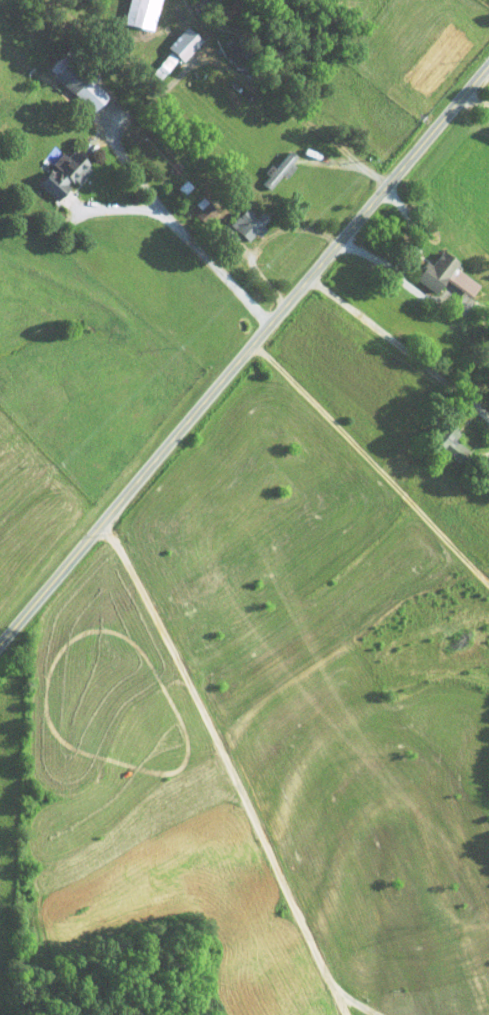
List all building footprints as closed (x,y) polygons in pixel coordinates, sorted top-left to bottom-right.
[(122,23),(152,28),(157,0),(127,0),(122,23)] [(149,71),(157,78),(176,58),(180,61),(200,40),(184,25),(164,46),(169,50),(149,71)] [(49,72),(91,111),(105,95),(63,57),(49,72)] [(53,199),(70,181),(74,184),(90,167),(70,149),(64,156),(59,151),(49,162),(52,164),(35,182),(53,199)] [(295,155),(288,149),(260,182),(268,189),(281,174),(285,177),(294,166),(289,162),(295,155)] [(229,224),(248,242),(262,226),(260,225),(266,218),(259,211),(253,217),(243,208),(229,224)] [(413,278),(435,292),(443,279),(470,296),(477,283),(453,268),(457,261),(439,249),(429,264),(424,260),(413,278)] [(453,441),(459,431),(442,422),(430,444),(460,460),(466,448),(453,441)]
